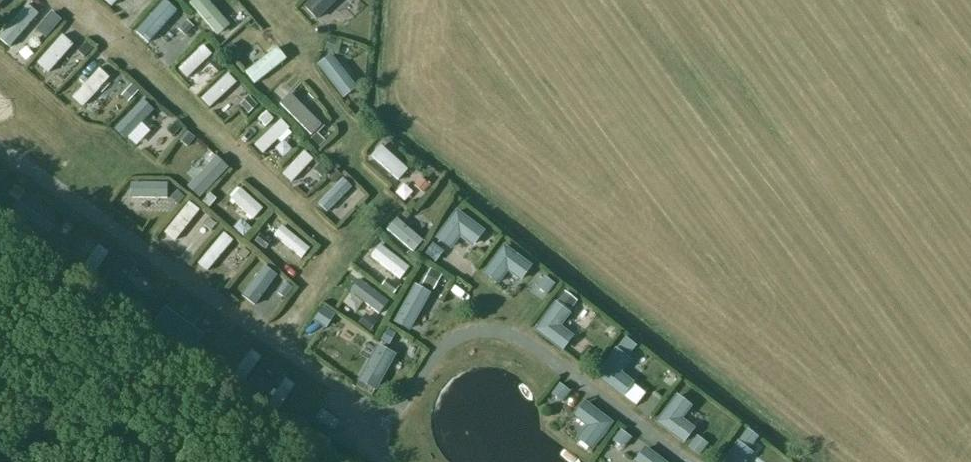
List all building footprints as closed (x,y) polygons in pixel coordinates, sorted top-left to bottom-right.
[(151,47),(179,7),(168,0),(158,0),(134,35),(151,47)] [(214,30),(227,22),(212,0),(194,0),(214,30)] [(52,20),(23,3),(0,40),(0,46),(25,62),(52,20)] [(180,16),(150,50),(166,64),(196,30),(180,16)] [(35,62),(48,77),(78,50),(64,35),(35,62)] [(177,69),(191,83),(217,58),(203,44),(177,69)] [(277,44),(244,72),(257,87),(290,58),(277,44)] [(317,61),(339,92),(354,82),(332,50),(317,61)] [(86,96),(101,79),(89,67),(73,84),(86,96)] [(205,98),(217,108),(230,94),(241,104),(248,96),(226,76),(205,98)] [(126,83),(104,112),(119,123),(141,94),(126,83)] [(313,135),(327,121),(292,88),(279,102),(313,135)] [(175,133),(151,110),(127,135),(151,158),(175,133)] [(267,158),(293,131),(279,119),(254,146),(267,158)] [(368,157),(397,185),(411,170),(382,142),(368,157)] [(190,143),(177,162),(208,185),(222,166),(190,143)] [(304,149),(282,174),(294,185),(316,160),(304,149)] [(330,215),(355,187),(343,176),(318,204),(330,215)] [(130,205),(168,207),(169,183),(132,181),(130,205)] [(230,201),(252,223),(265,210),(242,188),(230,201)] [(162,236),(176,247),(204,215),(191,203),(162,236)] [(484,231),(457,210),(436,237),(451,248),(461,235),(473,245),(484,231)] [(397,216),(385,229),(412,253),(424,240),(397,216)] [(282,222),(271,235),(298,260),(310,248),(282,222)] [(221,232),(201,258),(214,269),(235,243),(221,232)] [(433,240),(426,252),(439,260),(446,248),(433,240)] [(381,242),(370,256),(399,279),(410,265),(381,242)] [(531,266),(505,245),(484,272),(498,283),(508,271),(520,280),(531,266)] [(257,308),(266,294),(280,302),(292,281),(262,264),(241,299),(257,308)] [(348,293),(379,316),(390,301),(359,278),(348,293)] [(432,295),(417,287),(396,323),(411,332),(432,295)] [(571,314),(555,303),(535,330),(562,351),(574,336),(561,327),(571,314)] [(320,304),(313,324),(329,329),(336,309),(320,304)] [(396,355),(378,345),(358,380),(376,390),(396,355)] [(242,369),(255,372),(261,353),(248,349),(242,369)] [(631,360),(616,349),(595,376),(623,397),(634,383),(621,373),(631,360)] [(273,391),(282,401),(297,386),(287,376),(273,391)] [(693,406),(677,395),(656,423),(684,444),(695,429),(683,420),(693,406)] [(613,422),(586,401),(574,417),(587,426),(578,439),(592,450),(613,422)] [(335,429),(341,417),(321,408),(315,421),(335,429)] [(622,446),(635,435),(622,420),(610,430),(620,442),(605,455),(611,461),(625,461),(631,457),(622,446)] [(738,442),(723,461),(747,461),(753,453),(738,442)] [(646,447),(634,461),(666,461),(646,447)]
